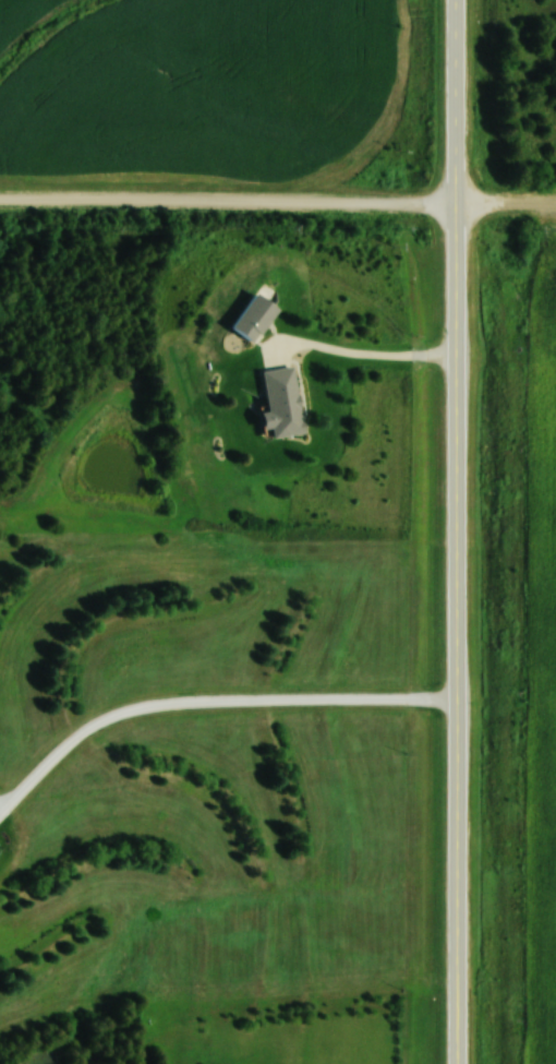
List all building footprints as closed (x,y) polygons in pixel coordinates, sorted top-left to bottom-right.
[(281,309),(260,291),(232,322),(253,341),(281,309)] [(305,431),(295,364),(263,369),(270,411),(264,412),(267,427),(273,426),(274,436),(305,431)]
